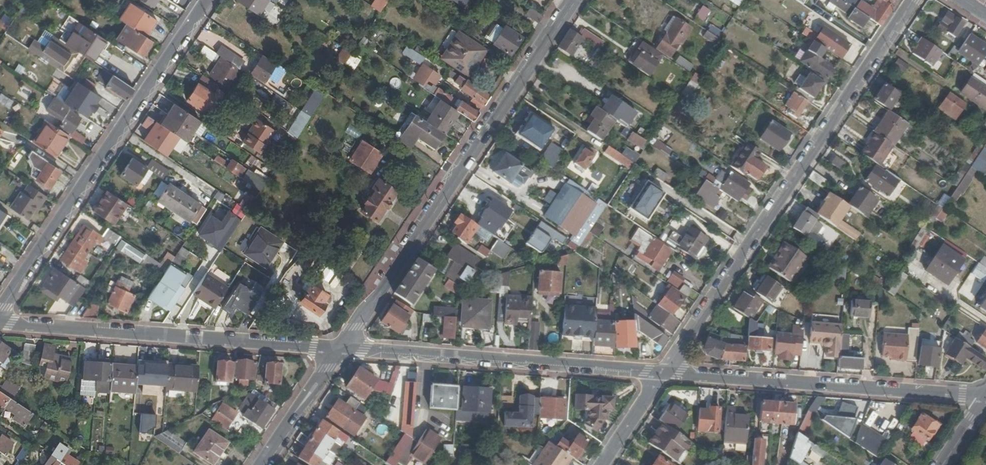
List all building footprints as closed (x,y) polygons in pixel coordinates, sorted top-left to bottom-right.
[(259,14),(269,0),(238,0),(259,14)] [(378,0),(373,0),(369,6),(378,13),(384,4),(380,2),(378,0)] [(443,0),(456,9),(462,0),(443,0)] [(740,0),(736,0),(726,14),(731,18),(742,1),(740,0)] [(859,27),(866,17),(854,10),(840,0),(829,0),(829,1),(836,6),(848,15),(846,18),(859,27)] [(854,10),(859,2),(855,0),(840,0),(854,10)] [(884,2),(877,12),(860,1),(859,2),(854,10),(866,17),(880,26),(893,6),(888,3),(890,0),(881,0),(884,2)] [(829,1),(825,6),(833,11),(836,6),(829,1)] [(130,5),(119,20),(122,23),(143,37),(154,22),(130,5)] [(529,7),(524,14),(537,23),(542,16),(529,7)] [(702,22),(709,11),(702,7),(695,17),(702,22)] [(955,37),(964,24),(947,13),(937,28),(945,34),(947,32),(955,37)] [(484,14),(480,21),(499,34),(503,27),(484,14)] [(7,26),(11,21),(2,15),(0,18),(0,21),(7,26)] [(353,15),(349,21),(366,32),(370,26),(353,15)] [(209,19),(195,40),(204,46),(205,47),(219,26),(209,19)] [(680,44),(690,29),(674,19),(655,49),(669,57),(678,43),(680,44)] [(480,21),(473,31),(509,55),(520,38),(503,27),(499,34),(480,21)] [(71,34),(80,40),(73,50),(91,63),(105,42),(78,23),(71,34)] [(143,37),(122,23),(113,38),(125,46),(141,56),(150,42),(143,37)] [(811,40),(814,42),(817,37),(805,28),(801,34),(808,38),(811,40)] [(817,37),(814,42),(840,60),(849,45),(823,28),(817,37)] [(571,31),(569,29),(557,47),(570,56),(581,38),(570,32),(571,31)] [(581,29),(577,35),(588,42),(597,48),(601,42),(581,29)] [(706,32),(707,32),(716,38),(717,39),(719,36),(708,29),(706,32)] [(716,38),(707,32),(703,39),(712,44),(716,38)] [(80,40),(71,34),(64,44),(73,50),(80,40)] [(458,34),(442,58),(467,74),(483,51),(458,34)] [(969,36),(959,51),(957,54),(978,67),(985,55),(985,48),(969,36)] [(70,55),(49,41),(41,52),(63,66),(70,55)] [(912,54),(931,66),(940,52),(924,41),(920,48),(917,46),(912,54)] [(661,57),(640,44),(629,60),(649,74),(661,57)] [(826,52),(813,44),(800,62),(826,80),(834,69),(820,60),(826,52)] [(199,53),(210,60),(215,54),(205,47),(204,46),(199,53)] [(959,51),(954,47),(948,57),(953,60),(957,54),(959,51)] [(341,48),(334,58),(344,65),(351,54),(341,48)] [(412,51),(408,57),(419,64),(423,58),(412,51)] [(679,57),(674,64),(688,74),(694,67),(679,57)] [(210,75),(225,85),(236,68),(221,58),(210,75)] [(262,83),(274,66),(262,58),(256,66),(247,60),(240,71),(246,75),(249,76),(250,74),(262,83)] [(426,64),(428,65),(430,62),(423,58),(419,64),(422,66),(413,79),(420,84),(420,83),(429,88),(432,84),(433,84),(438,76),(424,67),(426,64)] [(840,60),(835,66),(847,75),(852,68),(840,60)] [(897,60),(893,66),(904,73),(908,67),(897,60)] [(240,71),(236,68),(225,85),(235,91),(246,75),(240,71)] [(554,70),(549,77),(563,86),(567,79),(554,70)] [(281,78),(298,89),(302,82),(286,71),(281,78)] [(811,71),(805,79),(799,88),(799,89),(795,94),(807,103),(809,104),(825,81),(811,71)] [(124,100),(131,89),(105,72),(98,82),(124,100)] [(695,74),(693,77),(690,81),(697,86),(702,78),(695,74)] [(805,79),(799,75),(793,84),(799,88),(805,79)] [(218,99),(221,95),(215,91),(218,86),(202,76),(186,101),(205,113),(216,97),(218,99)] [(472,98),(470,101),(481,109),(489,96),(466,80),(465,81),(458,77),(454,83),(460,87),(459,89),(472,98)] [(985,108),(985,89),(970,78),(960,93),(984,111),(985,108)] [(60,102),(84,118),(89,112),(91,113),(96,105),(94,104),(98,97),(75,81),(60,102)] [(690,81),(686,87),(681,94),(688,99),(697,86),(690,81)] [(686,87),(681,83),(675,92),(680,96),(681,94),(686,87)] [(889,109),(898,96),(883,86),(874,100),(889,109)] [(432,90),(429,93),(440,101),(451,108),(454,103),(450,101),(451,99),(436,90),(435,92),(432,90)] [(788,113),(796,119),(807,103),(795,94),(793,93),(784,107),(790,110),(788,113)] [(966,104),(950,93),(941,106),(948,111),(947,113),(953,118),(955,116),(957,117),(966,104)] [(611,96),(601,111),(614,120),(620,125),(626,129),(636,114),(625,106),(623,109),(617,105),(619,102),(611,96)] [(43,115),(58,126),(56,129),(67,137),(70,138),(79,145),(84,138),(71,129),(78,119),(68,112),(52,101),(43,115)] [(451,108),(440,101),(425,122),(442,134),(456,112),(453,110),(451,108)] [(477,114),(459,101),(453,110),(456,112),(472,122),(477,114)] [(13,102),(8,109),(20,116),(24,109),(13,102)] [(667,104),(662,111),(667,115),(674,104),(671,102),(668,105),(667,104)] [(199,121),(173,104),(159,125),(185,142),(199,121)] [(312,113),(304,108),(301,112),(309,117),(312,113)] [(595,118),(600,122),(591,135),(600,141),(614,120),(601,111),(596,108),(591,115),(595,118)] [(309,117),(301,112),(288,133),(295,138),(309,117)] [(897,118),(888,112),(874,132),(893,145),(907,124),(897,118)] [(417,137),(433,147),(442,134),(425,122),(414,115),(397,139),(409,147),(417,137)] [(535,149),(550,126),(537,116),(520,140),(535,149)] [(164,140),(162,145),(178,155),(185,145),(151,121),(151,119),(147,117),(142,125),(164,140)] [(257,153),(272,130),(255,119),(240,142),(257,153)] [(47,123),(43,121),(29,141),(32,144),(47,123)] [(56,129),(47,123),(32,144),(53,158),(67,137),(56,129)] [(778,151),(788,134),(771,123),(760,139),(778,151)] [(628,138),(627,140),(643,151),(648,144),(626,129),(620,125),(617,130),(628,138)] [(868,139),(870,140),(868,143),(886,156),(893,145),(874,132),(873,131),(868,139)] [(70,138),(67,137),(53,158),(56,160),(70,138)] [(656,140),(652,147),(669,156),(672,149),(656,140)] [(368,172),(379,155),(360,142),(348,159),(368,172)] [(866,146),(861,154),(879,167),(886,156),(868,143),(866,146)] [(752,147),(747,144),(731,168),(736,171),(752,147)] [(965,165),(970,168),(970,167),(984,147),(979,144),(965,165)] [(608,147),(604,153),(621,164),(625,158),(624,157),(608,147)] [(760,153),(752,147),(736,171),(745,177),(746,175),(756,181),(766,167),(756,160),(760,153)] [(984,147),(970,167),(983,176),(985,171),(985,149),(984,147)] [(559,157),(548,149),(540,161),(551,168),(559,157)] [(583,171),(594,153),(592,152),(588,153),(585,151),(583,150),(573,164),(583,171)] [(35,180),(46,163),(30,151),(26,157),(29,162),(30,166),(31,170),(30,173),(29,176),(35,180)] [(638,158),(628,151),(624,157),(625,158),(634,164),(638,158)] [(523,182),(525,183),(527,179),(516,171),(519,167),(520,165),(504,154),(492,172),(509,183),(512,178),(521,185),(523,182)] [(216,156),(213,161),(240,179),(245,171),(230,161),(227,166),(223,164),(224,162),(216,156)] [(830,164),(843,172),(848,165),(835,157),(830,164)] [(634,164),(625,158),(621,164),(630,171),(634,164)] [(119,175),(134,185),(136,182),(145,169),(130,159),(119,175)] [(167,170),(151,160),(145,169),(152,174),(161,180),(167,170)] [(47,188),(59,171),(46,163),(35,180),(47,188)] [(965,165),(962,163),(958,168),(961,170),(966,174),(970,168),(965,165)] [(634,164),(630,171),(624,180),(630,184),(636,176),(638,178),(644,170),(634,164)] [(873,189),(886,198),(898,180),(890,174),(888,176),(874,166),(864,181),(874,187),(873,189)] [(519,167),(516,171),(527,179),(530,175),(519,167)] [(152,174),(145,169),(136,182),(144,186),(152,174)] [(966,174),(961,170),(951,185),(956,188),(960,183),(966,174)] [(247,171),(241,180),(259,192),(265,183),(247,171)] [(812,172),(807,179),(821,188),(826,181),(812,172)] [(652,175),(650,179),(666,189),(668,186),(652,175)] [(706,181),(719,190),(723,192),(738,203),(750,185),(735,175),(732,180),(729,179),(724,186),(709,176),(706,181)] [(374,220),(394,191),(377,179),(369,190),(372,193),(368,199),(367,198),(363,205),(364,206),(360,211),(374,220)] [(630,184),(624,180),(617,189),(624,193),(630,184)] [(545,216),(572,235),(568,241),(578,248),(579,247),(589,232),(595,223),(607,206),(606,206),(569,181),(545,216)] [(714,209),(720,199),(719,198),(715,195),(719,190),(706,181),(696,197),(714,209)] [(157,197),(157,199),(173,210),(188,220),(190,217),(198,205),(183,195),(167,184),(165,186),(160,182),(152,194),(157,197)] [(956,188),(956,189),(949,198),(957,203),(967,188),(960,183),(956,188)] [(10,207),(27,218),(33,208),(38,201),(40,202),(44,197),(27,185),(23,191),(21,190),(10,207)] [(876,199),(860,188),(847,206),(861,216),(870,203),(873,204),(876,199)] [(624,193),(617,189),(611,199),(617,203),(618,202),(624,193)] [(217,192),(212,200),(205,210),(202,214),(217,223),(227,207),(231,201),(217,192)] [(845,205),(827,193),(821,201),(824,203),(818,211),(817,210),(814,214),(817,216),(831,226),(845,205)] [(949,199),(943,195),(936,206),(942,210),(942,209),(949,199)] [(105,199),(102,197),(96,205),(99,207),(105,199)] [(130,208),(134,202),(128,198),(124,204),(130,208)] [(92,212),(112,226),(122,211),(105,199),(99,207),(96,205),(92,212)] [(497,240),(501,243),(512,227),(504,221),(510,211),(492,199),(479,218),(480,218),(475,225),(497,240)] [(617,203),(611,199),(606,206),(607,206),(613,210),(617,203)] [(231,201),(227,207),(243,217),(247,211),(246,211),(231,201)] [(617,203),(613,210),(645,231),(650,223),(618,202),(617,203)] [(190,217),(188,220),(195,225),(202,214),(205,210),(198,205),(190,217)] [(936,206),(930,215),(936,219),(942,210),(936,206)] [(730,214),(722,209),(716,218),(723,223),(730,214)] [(814,214),(806,209),(792,229),(803,237),(817,216),(814,214)] [(942,209),(942,210),(936,219),(935,220),(940,223),(947,212),(942,209)] [(466,243),(476,228),(459,216),(454,224),(457,225),(452,233),(466,243)] [(603,228),(595,223),(589,232),(593,235),(597,238),(603,228)] [(254,224),(236,251),(257,265),(264,254),(266,256),(277,239),(254,224)] [(545,225),(541,230),(555,240),(559,235),(545,225)] [(82,227),(59,261),(78,274),(81,270),(89,258),(86,255),(93,244),(97,247),(101,240),(99,239),(100,239),(82,227)] [(665,227),(657,240),(663,244),(667,238),(672,232),(665,227)] [(704,248),(701,246),(702,245),(698,242),(702,236),(689,228),(682,238),(672,232),(667,238),(679,246),(678,247),(694,257),(695,256),(698,258),(704,248)] [(100,239),(99,239),(101,240),(112,247),(113,246),(119,238),(116,236),(106,229),(100,239)] [(638,252),(636,255),(651,265),(653,261),(661,266),(669,254),(661,248),(662,246),(648,237),(649,236),(637,229),(630,239),(641,246),(637,251),(638,252)] [(593,235),(589,232),(579,247),(582,250),(593,235)] [(930,234),(927,232),(914,251),(900,272),(906,275),(906,276),(934,234),(931,232),(930,234)] [(565,238),(559,235),(555,240),(561,244),(565,238)] [(200,251),(212,259),(218,251),(213,248),(217,243),(217,242),(209,236),(200,251)] [(706,239),(702,236),(698,242),(702,245),(706,239)] [(119,238),(113,246),(160,277),(166,269),(130,245),(119,238)] [(288,246),(286,250),(293,254),(298,246),(289,239),(285,244),(288,246)] [(501,243),(497,240),(493,246),(489,252),(502,260),(507,253),(509,249),(501,243)] [(480,247),(476,252),(485,259),(489,252),(493,246),(488,243),(484,249),(480,247)] [(767,269),(788,284),(806,257),(784,243),(767,269)] [(446,275),(449,278),(448,280),(457,287),(462,280),(465,283),(470,276),(475,279),(480,272),(472,267),(477,259),(455,245),(447,257),(455,262),(446,275)] [(305,250),(298,246),(293,254),(299,258),(305,250)] [(187,251),(180,247),(168,266),(175,270),(187,251)] [(943,247),(926,272),(947,286),(963,261),(943,247)] [(557,258),(557,265),(566,266),(566,256),(567,255),(557,258)] [(434,271),(415,259),(393,294),(411,306),(423,287),(426,289),(427,286),(425,284),(434,271)] [(651,265),(650,267),(657,272),(661,266),(653,261),(651,265)] [(295,263),(287,275),(292,279),(301,267),(295,263)] [(973,270),(983,277),(985,278),(985,269),(979,265),(977,263),(973,270)] [(619,271),(615,269),(613,275),(620,280),(624,276),(621,274),(623,272),(620,270),(619,271)] [(73,282),(53,270),(42,287),(72,306),(84,289),(77,285),(73,282)] [(81,270),(78,274),(77,276),(88,283),(92,277),(81,270)] [(845,279),(845,270),(836,270),(836,279),(845,279)] [(500,274),(499,276),(499,281),(510,282),(511,271),(500,274)] [(228,286),(206,272),(191,294),(213,308),(228,286)] [(559,273),(539,272),(538,292),(544,292),(544,297),(558,298),(559,273)] [(900,272),(886,293),(892,297),(906,275),(900,272)] [(683,281),(672,274),(666,284),(667,285),(676,291),(681,284),(683,281)] [(88,283),(77,276),(73,282),(77,285),(84,289),(88,283)] [(490,278),(489,293),(498,294),(498,289),(499,281),(499,276),(490,278)] [(874,276),(870,282),(879,287),(882,282),(874,276)] [(119,277),(117,282),(129,288),(132,283),(119,277)] [(167,281),(161,278),(149,296),(155,300),(167,281)] [(755,293),(770,303),(780,287),(766,278),(755,293)] [(168,280),(167,281),(155,300),(154,301),(169,311),(173,304),(183,290),(168,280)] [(446,283),(444,287),(456,295),(456,294),(457,287),(448,280),(446,283)] [(231,314),(237,307),(246,313),(263,288),(255,282),(250,289),(238,281),(220,307),(231,314)] [(510,282),(499,281),(498,289),(509,290),(510,282)] [(134,297),(127,293),(129,288),(117,282),(106,304),(126,313),(134,297)] [(320,304),(326,295),(310,285),(299,303),(317,314),(323,306),(320,304)] [(661,297),(658,300),(661,302),(658,306),(671,315),(684,296),(677,292),(676,291),(667,285),(660,296),(661,297)] [(689,291),(681,286),(677,292),(684,296),(685,297),(689,291)] [(762,302),(745,291),(733,309),(748,320),(749,320),(762,302)] [(660,296),(658,295),(652,303),(656,306),(657,307),(658,306),(661,302),(658,300),(661,297),(660,296)] [(977,306),(985,312),(985,295),(977,306)] [(505,300),(497,299),(496,323),(503,324),(503,326),(516,328),(517,325),(529,326),(529,323),(531,300),(531,299),(505,296),(505,300)] [(894,298),(894,304),(919,320),(919,314),(894,298)] [(836,301),(819,299),(817,314),(834,316),(836,301)] [(406,324),(404,323),(412,311),(396,300),(380,322),(386,327),(385,328),(389,331),(390,330),(397,334),(401,328),(403,330),(406,324)] [(869,318),(870,303),(851,301),(849,316),(869,318)] [(486,328),(488,304),(464,302),(462,325),(486,328)] [(98,305),(89,304),(80,318),(96,319),(98,305)] [(173,304),(169,311),(165,318),(172,322),(180,309),(173,304)] [(661,328),(669,334),(678,322),(657,307),(656,306),(648,318),(661,327),(661,328)] [(455,310),(433,308),(432,316),(444,317),(454,318),(455,310)] [(609,314),(595,312),(595,316),(594,322),(612,324),(613,324),(613,314),(609,314)] [(563,314),(561,337),(593,340),(594,322),(595,316),(563,314)] [(444,317),(443,338),(453,339),(454,318),(444,317)] [(667,339),(633,317),(634,324),(634,333),(637,333),(639,333),(661,348),(667,339)] [(612,324),(594,322),(593,340),(592,347),(610,348),(612,324)] [(529,323),(529,326),(528,352),(535,352),(536,339),(538,339),(539,323),(529,323)] [(634,324),(613,324),(614,348),(614,349),(635,348),(634,333),(634,324)] [(840,335),(841,327),(811,324),(809,343),(822,345),(822,346),(823,346),(823,347),(824,348),(825,349),(826,349),(825,358),(838,359),(840,335)] [(774,337),(774,340),(773,346),(773,352),(778,352),(778,359),(790,360),(790,353),(800,354),(803,331),(792,327),(791,338),(774,337)] [(883,333),(880,358),(890,358),(896,359),(896,361),(916,363),(918,329),(911,329),(908,329),(907,335),(883,333)] [(985,330),(976,343),(985,350),(985,331),(985,330)] [(703,355),(716,361),(745,363),(746,350),(747,338),(729,335),(720,331),(717,338),(709,334),(702,351),(703,355)] [(960,333),(956,339),(969,348),(974,342),(970,339),(964,336),(960,333)] [(850,335),(840,335),(838,359),(837,368),(861,370),(861,360),(848,358),(850,335)] [(770,340),(747,338),(746,350),(769,352),(769,346),(770,340)] [(983,370),(985,365),(985,359),(969,348),(956,339),(945,354),(960,365),(965,358),(983,370)] [(3,359),(9,351),(8,351),(0,345),(0,364),(3,359)] [(29,347),(22,346),(21,357),(20,366),(25,367),(29,347)] [(33,347),(29,347),(25,367),(31,368),(33,347)] [(54,349),(44,347),(36,375),(66,383),(72,361),(52,356),(54,349)] [(8,351),(9,351),(3,359),(7,361),(14,352),(10,349),(8,351)] [(920,349),(918,368),(936,369),(940,350),(937,350),(920,349)] [(3,359),(0,364),(0,369),(2,370),(5,372),(10,363),(7,361),(3,359)] [(83,364),(82,380),(96,382),(96,375),(98,375),(99,365),(97,365),(97,361),(88,360),(87,364),(83,364)] [(162,363),(137,361),(137,370),(136,379),(135,386),(143,387),(142,396),(159,397),(162,363)] [(254,364),(234,362),(232,380),(238,381),(247,382),(252,382),(254,364)] [(266,362),(264,382),(278,383),(279,364),(266,362)] [(229,384),(231,365),(217,364),(215,383),(229,384)] [(98,375),(96,375),(96,382),(97,382),(97,393),(109,394),(111,367),(111,366),(99,365),(98,375)] [(198,368),(167,365),(166,382),(164,395),(178,396),(179,390),(196,392),(198,368)] [(137,370),(111,367),(109,394),(134,397),(135,386),(136,379),(137,370)] [(346,388),(363,400),(366,395),(374,384),(375,382),(358,370),(346,388)] [(406,374),(404,404),(402,433),(404,434),(412,440),(417,375),(410,374),(406,374)] [(0,388),(0,391),(14,398),(20,387),(5,379),(0,388)] [(389,387),(374,384),(366,395),(374,400),(379,392),(386,393),(390,394),(396,380),(393,379),(389,387)] [(431,386),(429,410),(455,411),(457,388),(431,386)] [(570,421),(576,422),(581,395),(582,389),(575,388),(574,391),(572,402),(570,421)] [(488,414),(489,391),(463,389),(462,412),(488,414)] [(262,397),(252,390),(249,395),(259,402),(262,397)] [(0,412),(2,409),(9,400),(0,394),(0,412)] [(526,394),(520,396),(519,409),(514,413),(504,412),(503,426),(531,428),(532,414),(538,414),(539,399),(533,398),(533,396),(526,394)] [(242,418),(260,430),(273,412),(259,402),(249,395),(248,395),(237,411),(244,415),(242,418)] [(262,397),(259,402),(273,412),(276,414),(280,409),(262,397)] [(325,418),(342,429),(359,404),(349,398),(344,406),(337,401),(325,418)] [(823,399),(816,398),(807,412),(813,416),(823,399)] [(563,401),(539,399),(538,414),(537,421),(561,423),(561,420),(562,419),(563,401)] [(14,423),(22,428),(31,415),(9,400),(2,409),(17,419),(14,423)] [(673,402),(670,407),(683,415),(687,411),(673,402)] [(771,404),(760,404),(759,423),(769,424),(771,404)] [(783,405),(771,404),(769,424),(781,425),(783,405)] [(835,419),(825,416),(823,423),(840,434),(843,424),(850,426),(856,409),(841,404),(835,419)] [(236,415),(221,405),(210,421),(225,431),(236,415)] [(670,407),(668,405),(657,421),(661,424),(675,434),(686,417),(683,415),(670,407)] [(795,405),(783,405),(781,425),(793,425),(795,405)] [(734,408),(726,408),(723,444),(745,445),(748,417),(733,417),(734,408)] [(708,413),(699,412),(698,432),(717,433),(718,410),(709,409),(708,413)] [(391,413),(385,411),(381,420),(386,423),(391,413)] [(867,426),(874,428),(878,413),(871,411),(867,426)] [(813,416),(807,412),(796,434),(803,439),(814,417),(813,416)] [(913,432),(909,440),(920,448),(925,440),(927,441),(936,426),(920,415),(910,430),(913,432)] [(158,417),(144,416),(142,435),(156,436),(158,417)] [(591,432),(597,422),(589,417),(583,427),(591,432)] [(909,421),(903,417),(899,424),(904,428),(909,421)] [(321,421),(315,431),(332,442),(336,437),(338,438),(341,434),(321,421)] [(655,434),(657,435),(650,447),(675,464),(683,452),(685,453),(691,444),(675,434),(661,424),(655,434)] [(876,458),(887,442),(861,427),(855,444),(876,458)] [(398,430),(394,435),(400,439),(404,434),(402,433),(398,430)] [(412,440),(408,442),(396,462),(401,464),(407,464),(412,456),(424,464),(440,439),(425,430),(417,443),(412,440)] [(226,444),(207,431),(193,453),(211,464),(212,464),(226,444)] [(315,431),(309,440),(326,451),(329,447),(331,448),(335,443),(332,442),(315,431)] [(161,435),(153,439),(177,455),(184,445),(166,432),(161,435)] [(655,434),(653,433),(646,444),(650,447),(657,435),(655,434)] [(795,435),(787,433),(783,448),(791,450),(795,435)] [(305,447),(303,449),(320,461),(322,462),(325,459),(322,457),(326,451),(309,440),(300,434),(295,441),(305,447)] [(338,438),(336,437),(332,442),(335,443),(341,447),(342,448),(348,439),(344,436),(341,434),(338,438)] [(400,439),(384,463),(387,464),(394,464),(396,462),(408,442),(412,440),(404,434),(400,439)] [(791,450),(788,460),(796,464),(798,464),(799,463),(805,450),(808,446),(803,443),(804,440),(803,439),(796,434),(795,435),(791,450)] [(547,444),(548,444),(569,458),(574,462),(574,461),(586,443),(577,436),(569,447),(560,442),(557,446),(549,441),(547,444)] [(553,437),(549,441),(557,446),(560,442),(553,437)] [(2,457),(11,445),(3,439),(1,443),(0,442),(0,456),(2,457)] [(808,446),(805,450),(817,457),(820,460),(824,453),(804,440),(803,443),(808,446)] [(753,442),(751,464),(762,464),(763,443),(753,442)] [(331,448),(329,447),(326,451),(335,457),(341,447),(335,443),(331,448)] [(569,458),(548,444),(533,464),(564,464),(569,458)] [(50,458),(60,464),(77,464),(63,455),(66,451),(58,446),(50,458)] [(17,463),(15,464),(19,464),(20,464),(29,451),(24,448),(15,461),(17,463)] [(297,459),(305,464),(317,464),(320,461),(303,449),(303,450),(297,459)] [(325,459),(322,462),(325,464),(326,464),(330,464),(335,457),(326,451),(322,457),(325,459)] [(683,452),(675,464),(677,464),(680,464),(687,454),(685,453),(683,452)]
